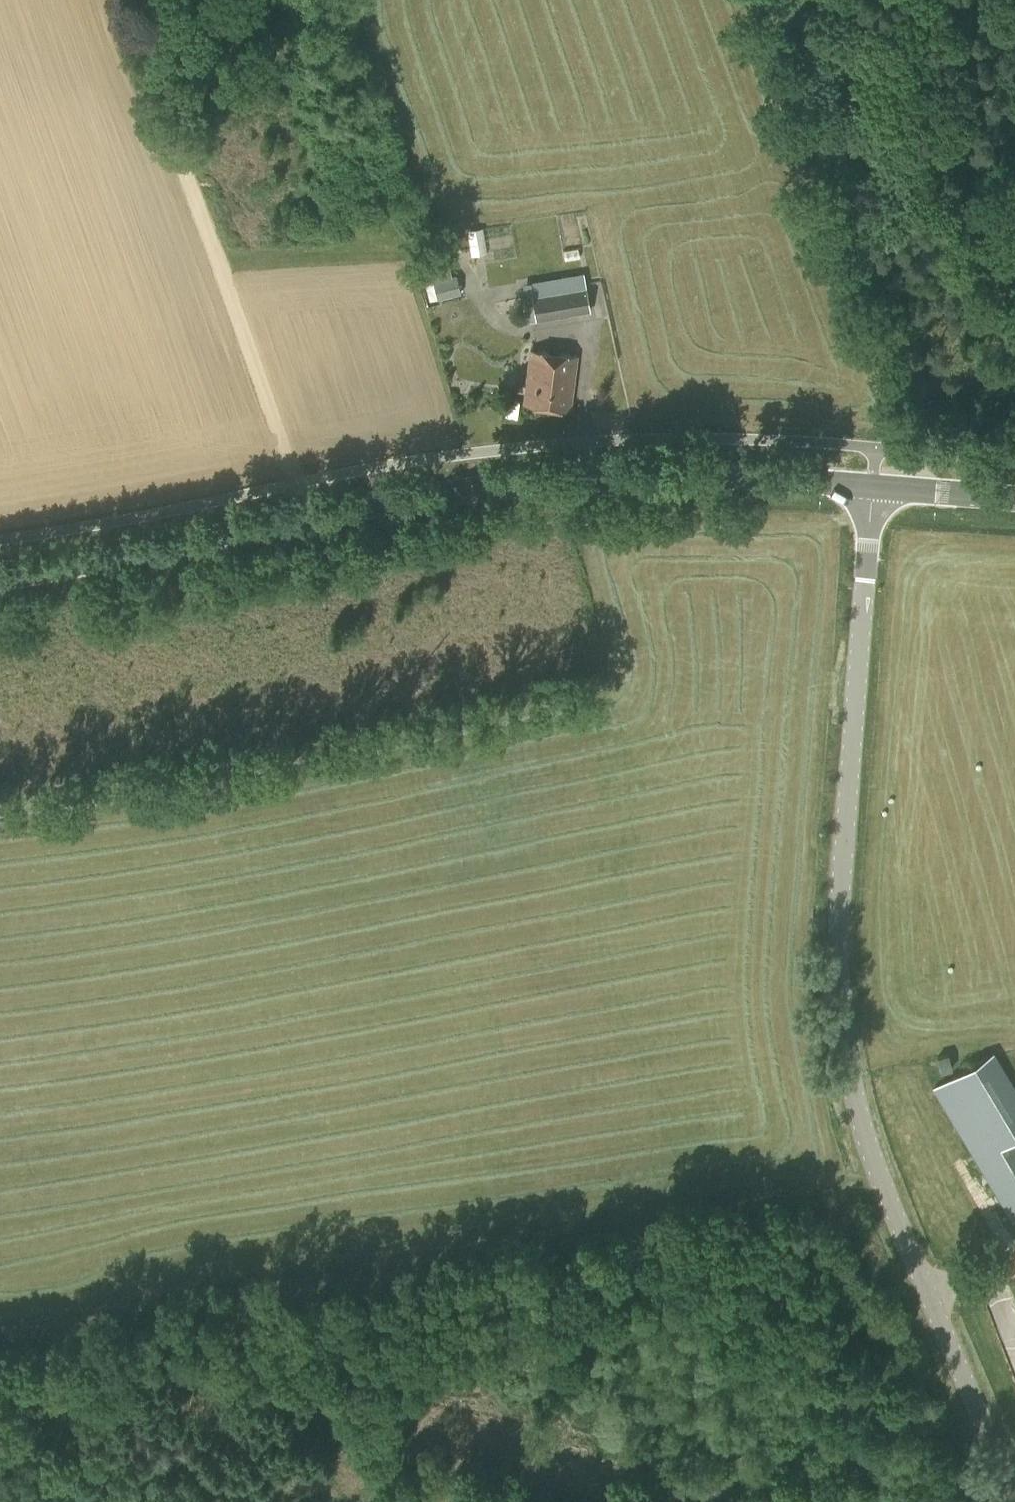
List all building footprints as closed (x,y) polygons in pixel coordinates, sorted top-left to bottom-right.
[(482,226),(466,227),(469,253),(484,251),(482,226)] [(451,275),(449,264),(430,269),(438,299),(460,293),(455,274),(451,275)] [(536,321),(590,311),(586,287),(531,297),(536,321)] [(569,408),(576,356),(531,350),(524,402),(569,408)] [(517,416),(519,401),(509,400),(507,414),(517,416)] [(942,1071),(952,1068),(949,1054),(938,1057),(942,1071)] [(1014,1218),(1014,1146),(1011,1139),(1014,1137),(1014,1098),(991,1056),(937,1087),(1012,1220),(1014,1218)]
